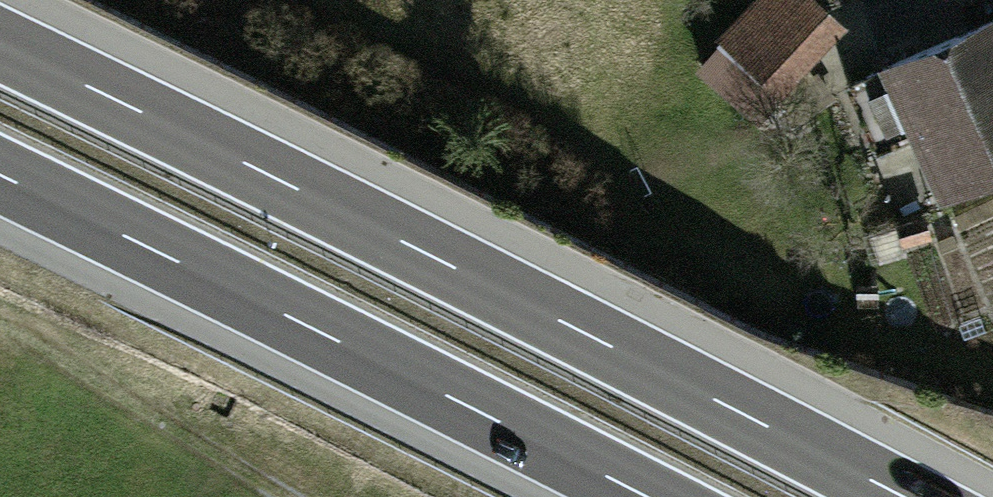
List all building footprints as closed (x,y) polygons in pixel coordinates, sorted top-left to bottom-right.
[(818,0),(754,0),(720,37),(763,76),(826,7),(818,0)] [(848,82),(878,148),(917,130),(944,191),(992,169),(992,17),(848,82)]
